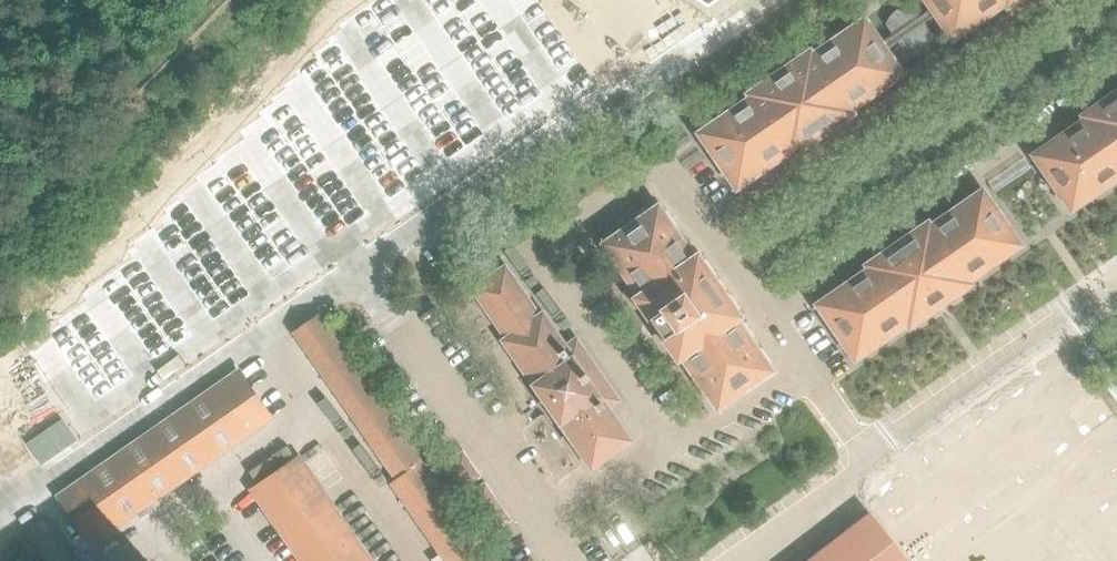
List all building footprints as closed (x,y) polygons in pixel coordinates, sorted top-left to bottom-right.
[(928,3),(931,8),(937,16),(953,39),(1006,3),(1008,6),(1013,3),(1017,0),(926,0),(928,3)] [(893,35),(881,43),(886,51),(898,42),(907,55),(934,37),(925,24),(937,16),(931,8),(919,16),(917,13),(912,6),(910,6),(907,6),(905,6),(902,6),(900,7),(898,8),(896,9),(895,10),(893,11),(892,13),(890,15),(889,17),(887,19),(886,21),(886,24),(891,31),(893,35)] [(881,43),(864,19),(813,55),(810,51),(749,93),(751,97),(699,132),(737,188),(789,153),(791,156),(853,113),(851,109),(902,74),(886,51),(881,43)] [(1084,116),(1086,119),(1034,155),(1072,210),(1116,179),(1116,93),(1084,116)] [(1021,245),(983,191),(932,226),(929,223),(867,265),(870,269),(818,304),(856,359),(908,323),(910,327),(972,285),(969,281),(1021,245)] [(741,317),(722,291),(698,256),(694,258),(658,207),(603,244),(640,297),(636,299),(678,360),(682,358),(718,410),(773,372),(737,320),(741,317)] [(617,401),(580,347),(576,341),(566,348),(543,315),(539,317),(505,269),(475,290),(508,338),(505,341),(593,468),(630,442),(607,408),(617,401)] [(296,333),(399,480),(394,484),(447,560),(490,560),(319,317),(296,333)] [(271,418),(239,371),(60,497),(93,543),(271,418)] [(464,453),(448,464),(464,487),(480,476),(464,453)] [(254,491),(303,560),(372,560),(300,458),(254,491)] [(513,521),(485,482),(466,497),(494,535),(513,521)]
